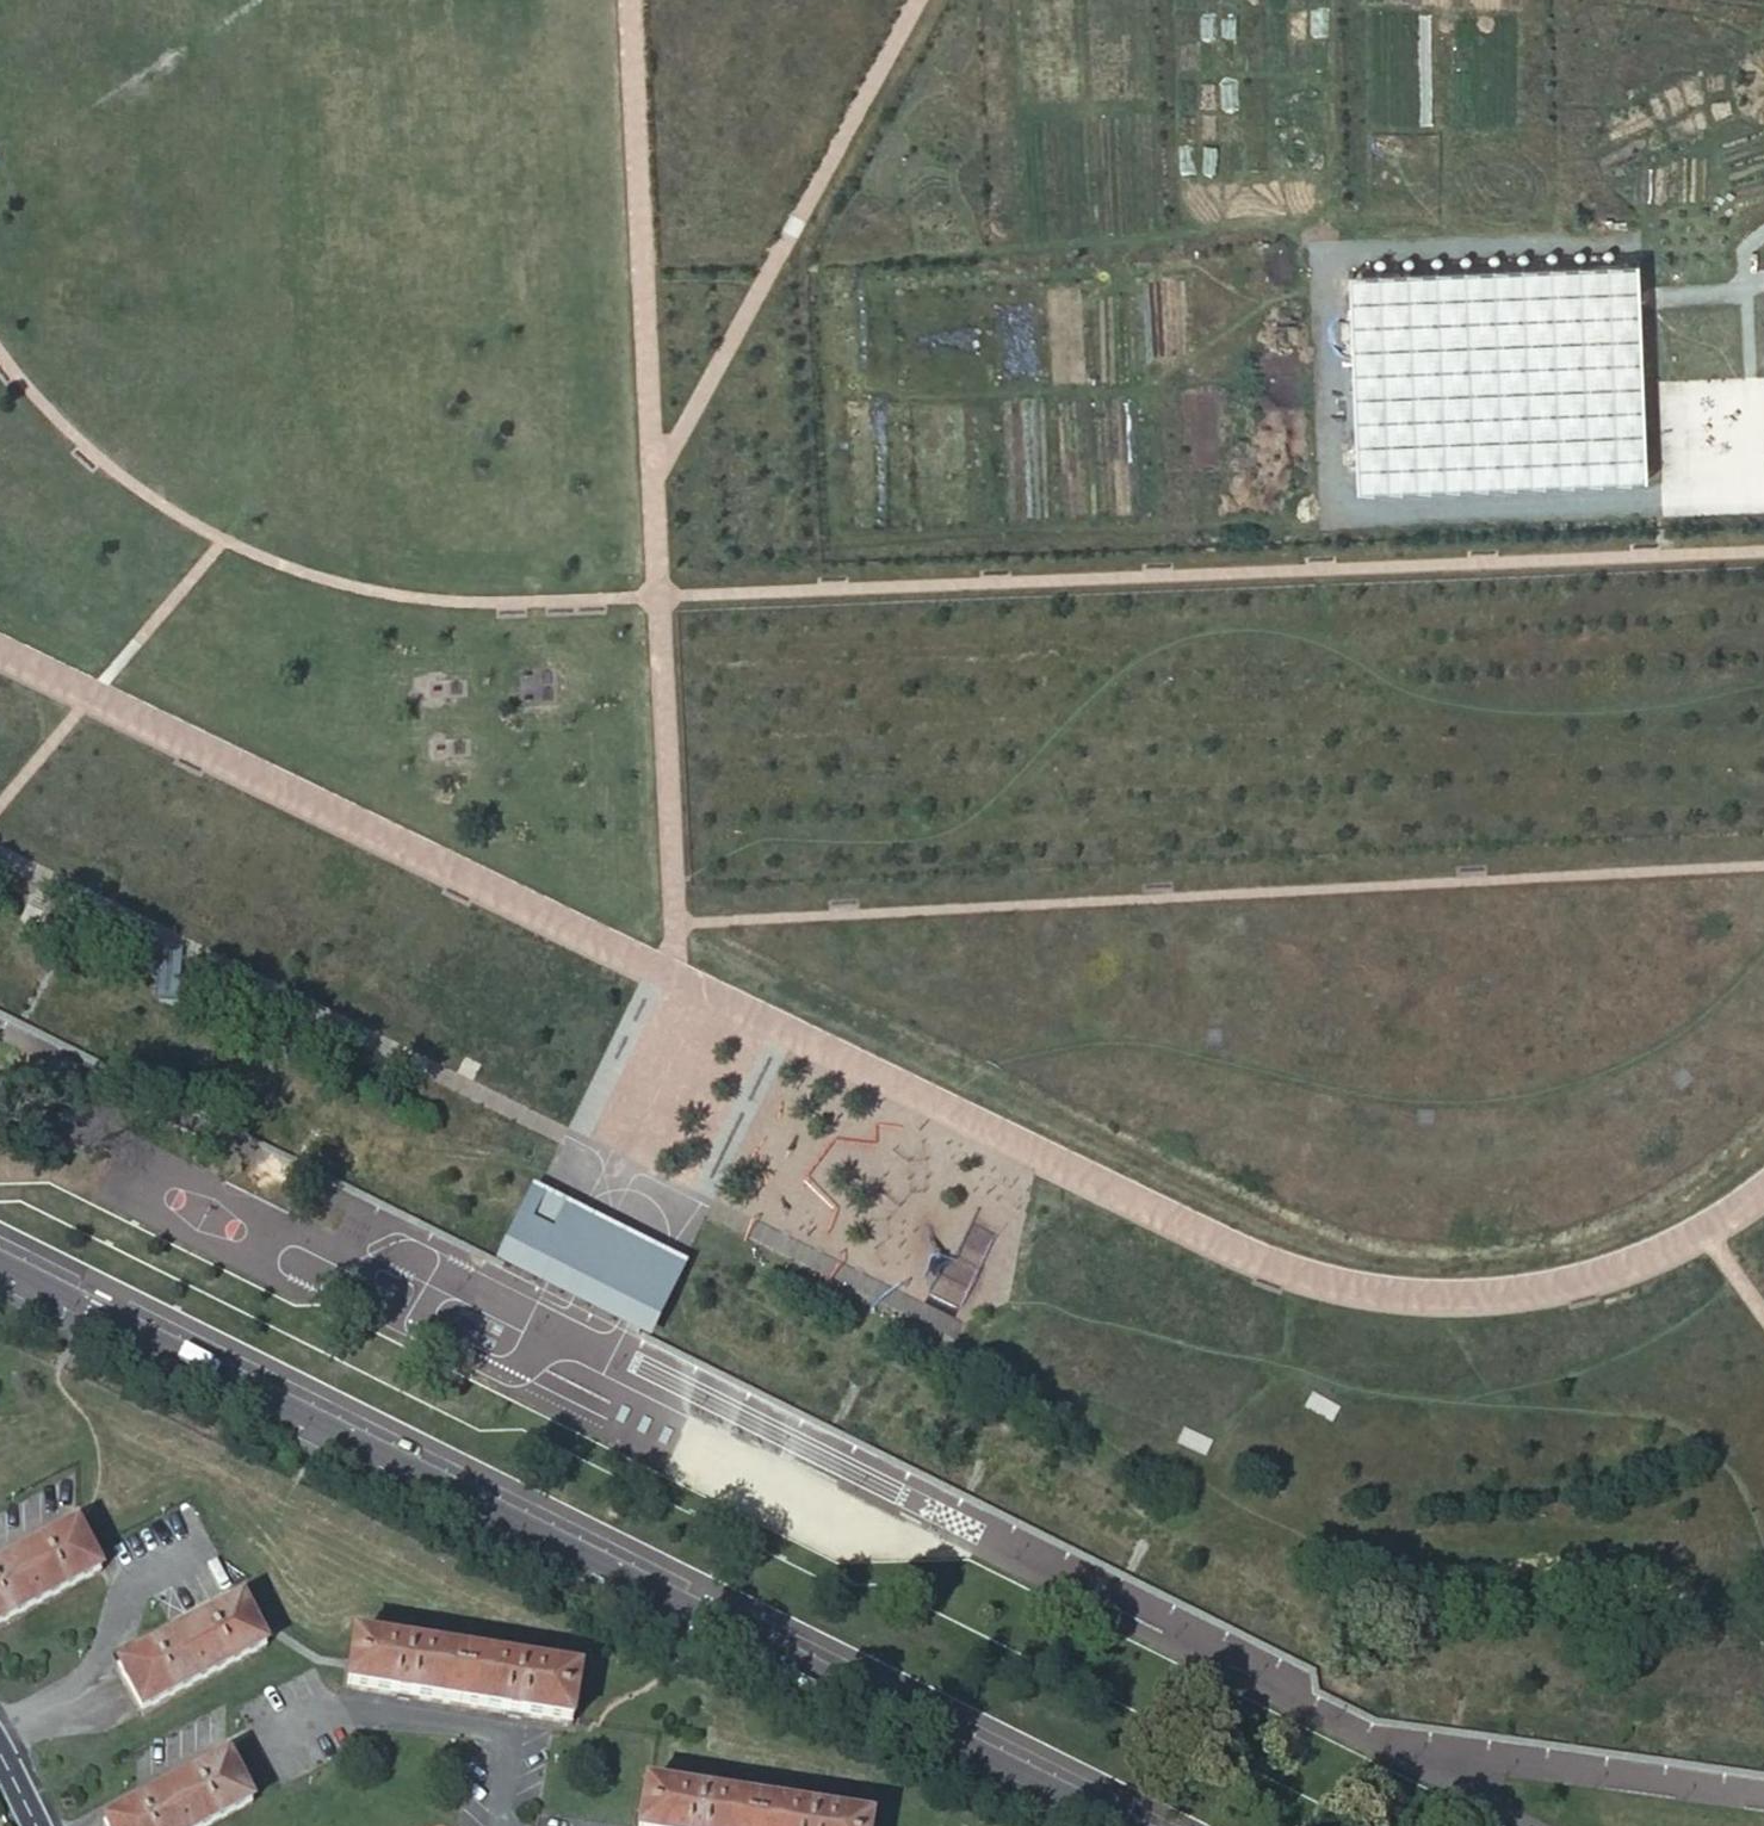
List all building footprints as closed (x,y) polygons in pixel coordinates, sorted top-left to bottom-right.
[(1648,267),(1355,277),(1362,494),(1655,484),(1648,267)] [(609,1230),(542,1195),(506,1266),(573,1300),(640,1335),(676,1264),(609,1230)] [(79,1528),(0,1569),(0,1626),(102,1572),(93,1556),(79,1528)] [(254,1624),(245,1607),(122,1669),(144,1712),(267,1650),(254,1624)] [(571,1722),(578,1674),(354,1640),(352,1656),(350,1668),(347,1687),(571,1722)] [(229,1760),(106,1824),(107,1825),(209,1825),(252,1803),(229,1760)] [(867,1824),(651,1788),(645,1787),(639,1825),(867,1825),(867,1824)]
